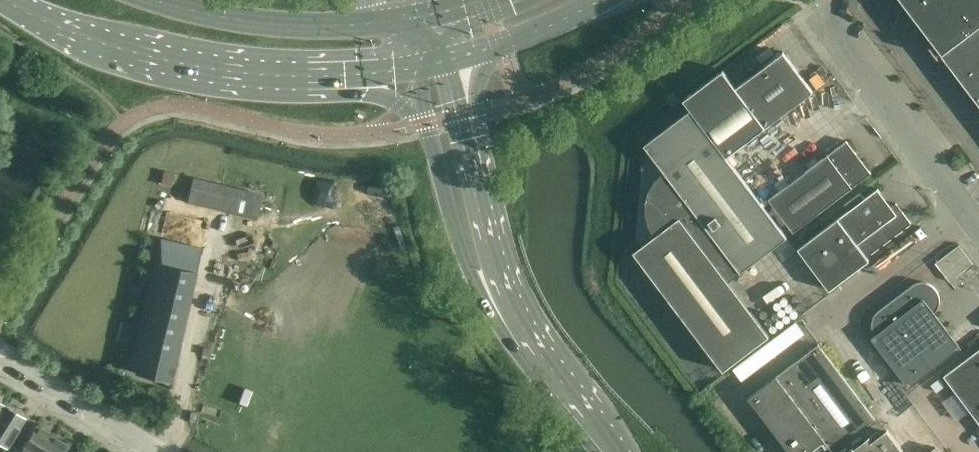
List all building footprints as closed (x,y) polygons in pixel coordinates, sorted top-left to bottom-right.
[(943,52),(942,54),(978,103),(978,0),(903,0),(943,52)] [(727,157),(814,91),(784,51),(736,87),(723,70),(684,100),(691,109),(727,157)] [(643,159),(635,236),(642,245),(634,251),(724,370),(770,335),(729,281),(787,237),(727,157),(691,109),(644,144),(651,153),(643,159)] [(794,232),(871,173),(847,141),(769,199),(794,232)] [(170,185),(173,174),(164,171),(161,183),(170,185)] [(262,195),(193,178),(187,202),(256,219),(262,195)] [(838,218),(867,257),(911,223),(896,203),(891,207),(878,188),(838,218)] [(870,260),(867,257),(838,218),(798,248),(829,290),(870,260)] [(133,354),(175,364),(180,344),(201,248),(160,239),(135,344),(133,354)] [(912,285),(880,310),(877,312),(875,314),(873,317),(872,320),(872,322),(872,325),(872,328),(874,331),(876,334),(873,336),(910,386),(960,348),(933,313),(936,311),(938,308),(939,305),(940,302),(940,298),(939,295),(938,292),(936,289),(934,287),(931,285),(928,283),(925,282),(922,282),(918,282),(915,283),(912,285)] [(138,303),(141,287),(130,285),(126,301),(138,303)] [(127,344),(132,325),(120,322),(116,342),(127,344)] [(742,379),(804,333),(796,322),(734,368),(742,379)] [(877,421),(819,344),(749,397),(790,451),(901,451),(904,450),(885,425),(880,429),(875,422),(877,421)] [(944,375),(978,422),(978,349),(944,375)] [(175,364),(133,354),(130,367),(136,368),(135,373),(171,382),(175,364)] [(0,410),(0,444),(5,447),(23,419),(3,406),(0,410)] [(34,425),(18,450),(21,451),(41,451),(51,436),(34,425)] [(67,446),(51,436),(41,451),(63,451),(67,446)]
